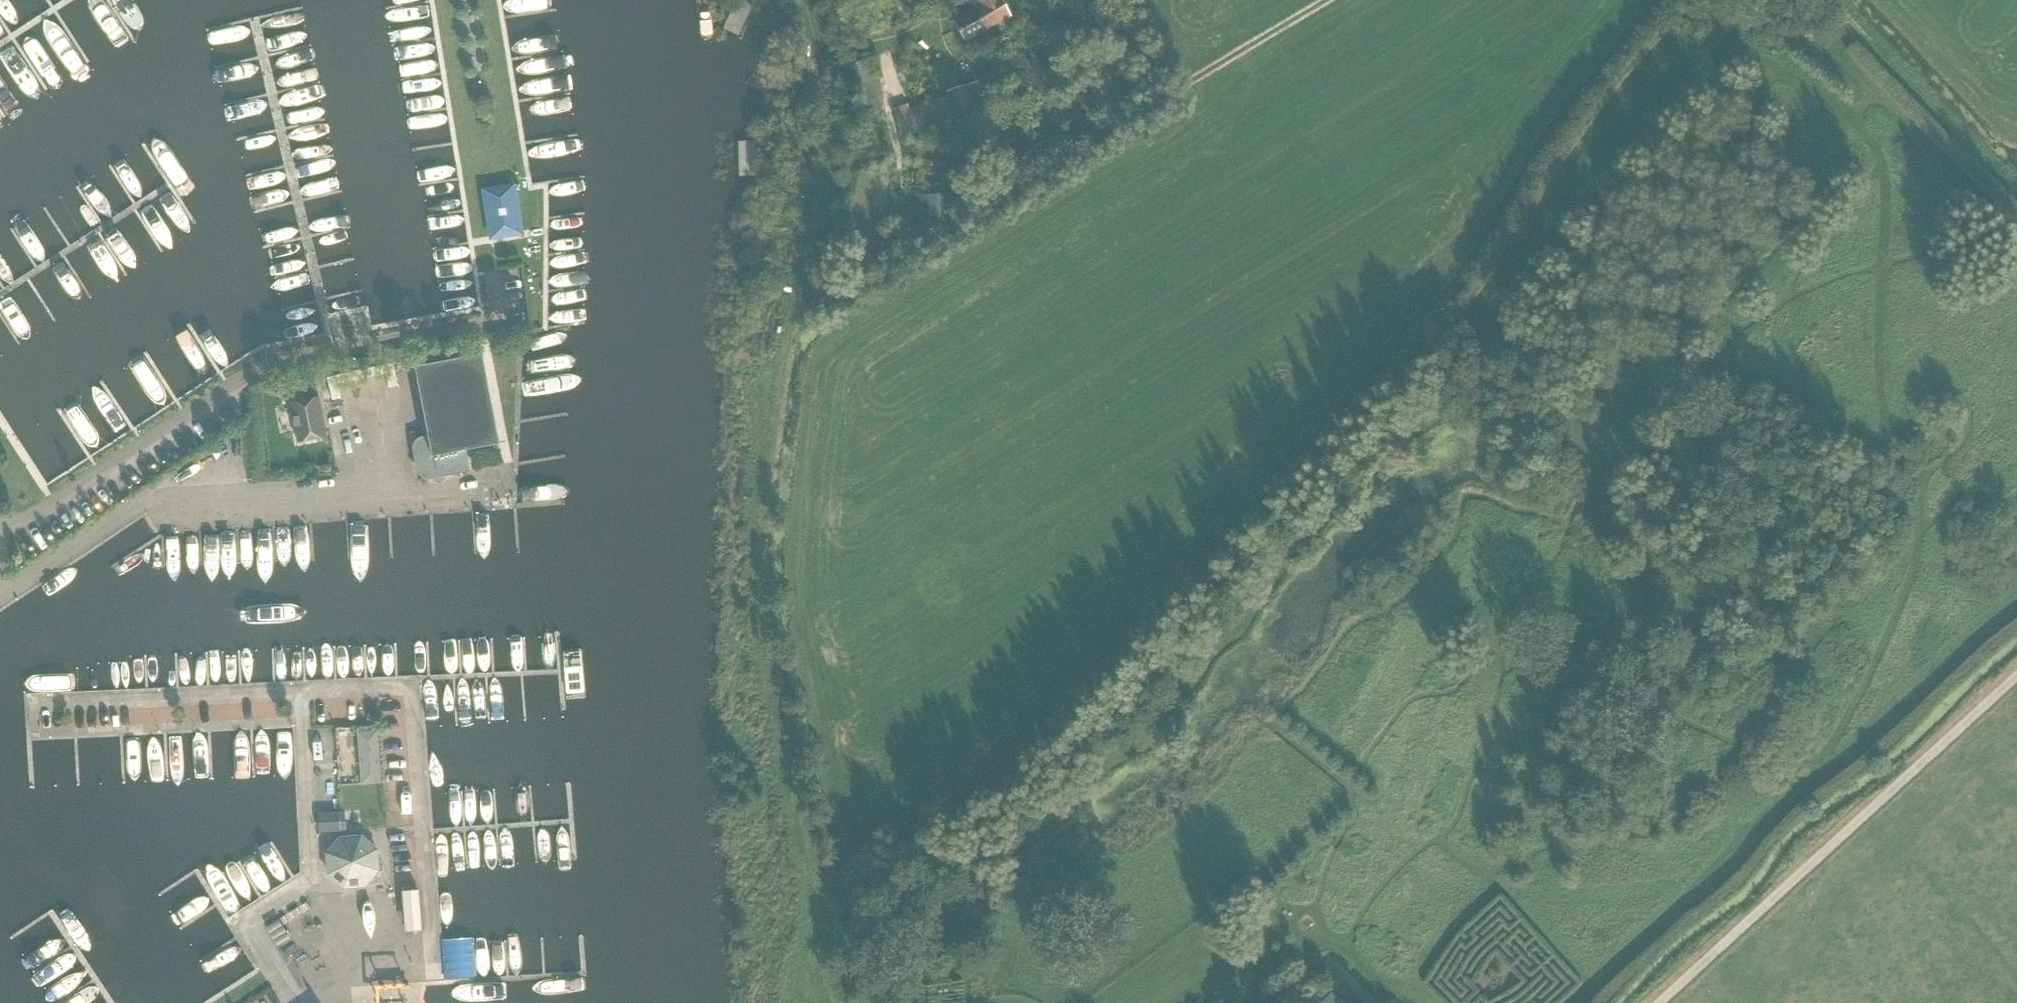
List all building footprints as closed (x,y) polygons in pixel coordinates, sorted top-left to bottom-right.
[(740,0),(738,0),(724,30),(738,36),(752,6),(740,0)] [(1011,15),(1004,0),(976,0),(979,5),(976,7),(977,8),(954,21),(965,40),(1007,18),(1010,24),(1011,23),(1008,17),(1011,15)] [(956,121),(975,115),(965,86),(947,92),(956,121)] [(944,99),(908,110),(906,104),(892,109),(901,136),(951,120),(944,99)] [(753,170),(752,146),(741,146),(742,170),(753,170)] [(489,241),(524,236),(515,184),(481,189),(489,241)] [(928,217),(946,215),(944,195),(926,196),(928,217)] [(402,349),(382,353),(384,363),(404,360),(402,349)] [(425,478),(430,478),(465,471),(461,452),(500,444),(483,354),(415,367),(428,438),(422,439),(418,440),(415,443),(414,447),(414,451),(417,470),(419,474),(422,477),(425,478)] [(323,406),(335,404),(331,381),(319,383),(323,406)] [(298,442),(326,437),(316,386),(308,388),(310,400),(291,404),(298,442)] [(360,784),(380,782),(377,729),(357,731),(360,784)] [(344,831),(343,813),(325,815),(327,832),(344,831)] [(371,884),(377,878),(374,876),(378,871),(377,851),(361,837),(340,839),(327,854),(328,875),(344,888),(365,887),(369,882),(371,884)]
